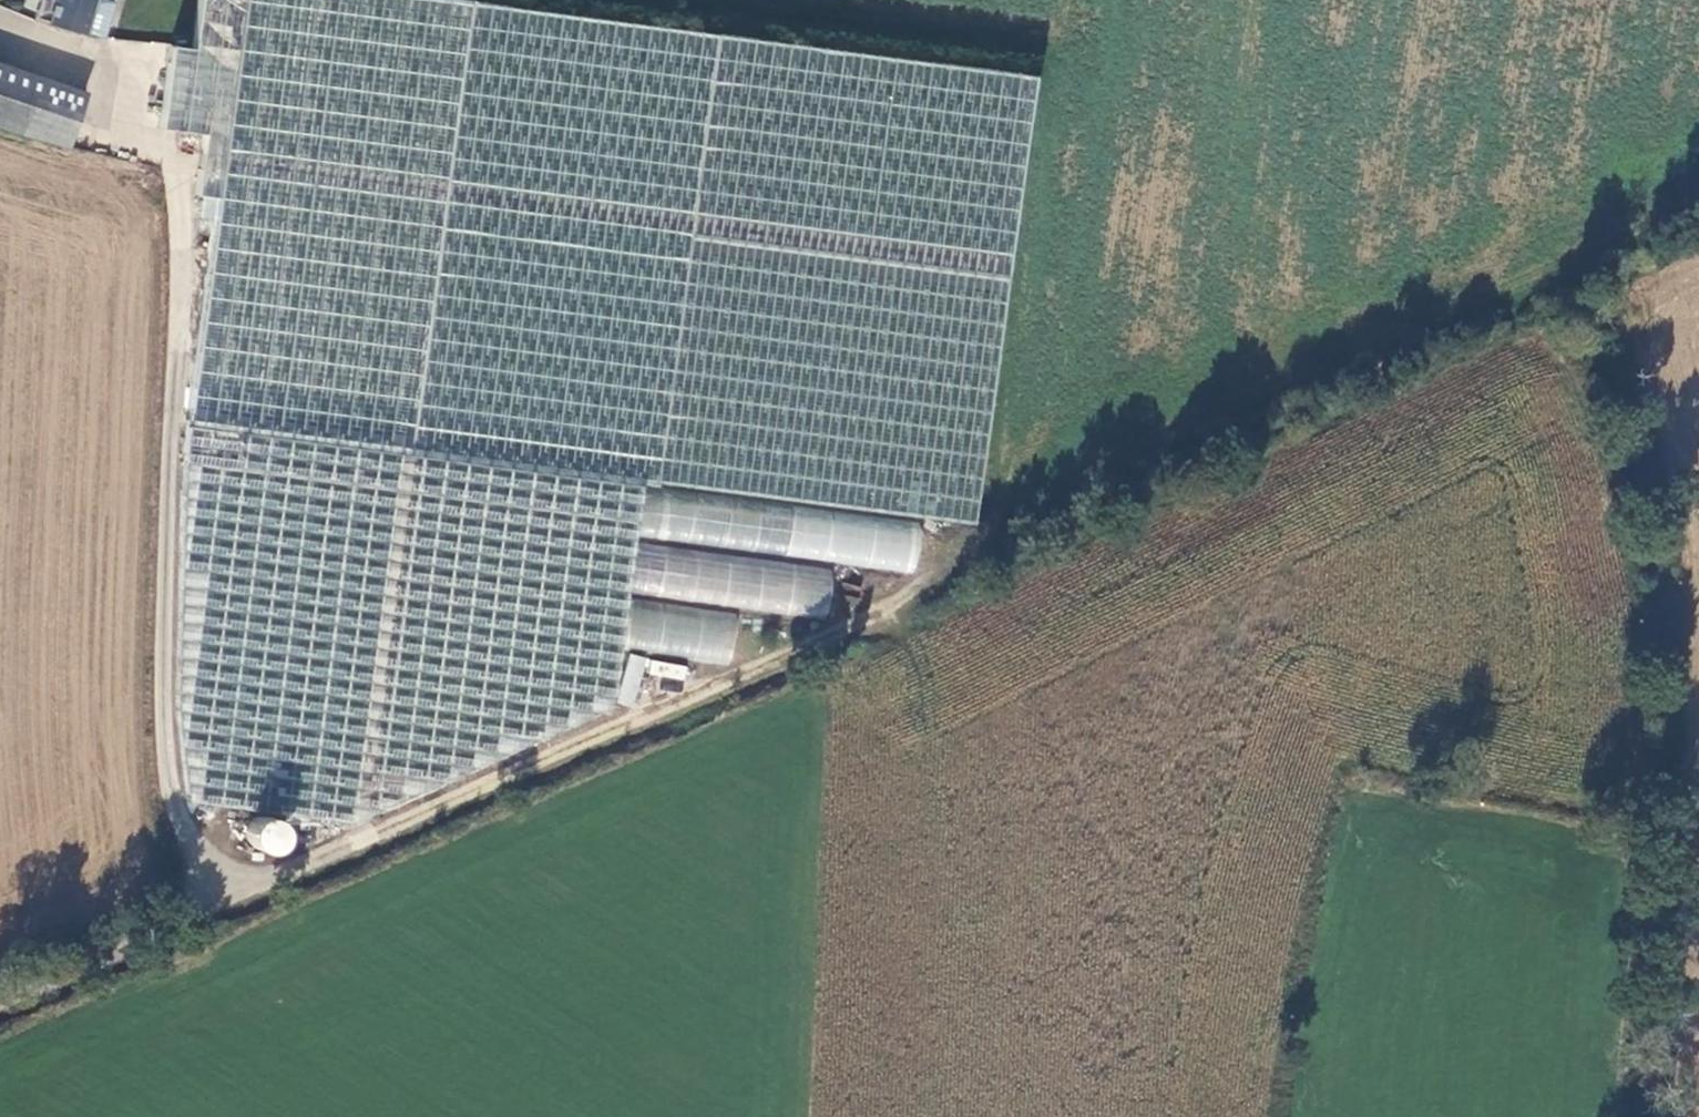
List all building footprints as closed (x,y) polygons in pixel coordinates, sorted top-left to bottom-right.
[(37,17),(84,33),(86,29),(105,36),(116,2),(111,0),(43,0),(37,17)] [(516,0),(202,0),(196,37),(175,34),(163,116),(207,122),(198,183),(221,186),(187,425),(170,728),(182,788),(361,813),(605,702),(613,646),(637,473),(918,509),(976,517),(1039,74),(516,0)] [(48,81),(0,64),(0,126),(24,135),(48,81)] [(48,81),(24,135),(63,148),(84,94),(48,81)] [(637,473),(613,646),(730,658),(739,606),(822,616),(831,555),(913,563),(918,509),(637,473)] [(626,653),(617,704),(636,707),(645,656),(626,653)] [(650,659),(647,674),(684,681),(687,667),(650,659)]
